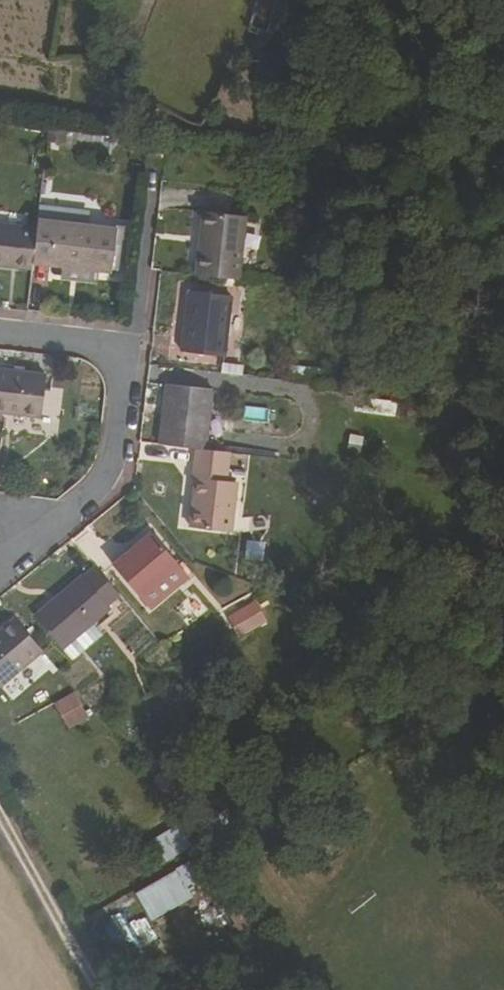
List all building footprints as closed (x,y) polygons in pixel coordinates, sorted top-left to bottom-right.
[(100,269),(111,270),(116,229),(86,225),(88,211),(40,205),(38,228),(34,261),(63,264),(100,269)] [(195,275),(239,280),(246,218),(204,213),(195,275)] [(33,268),(34,261),(38,228),(0,224),(0,264),(33,268)] [(61,278),(98,283),(100,269),(63,264),(61,278)] [(182,353),(225,358),(232,297),(189,292),(182,353)] [(48,374),(0,368),(0,412),(42,417),(48,374)] [(168,410),(168,416),(164,415),(161,445),(197,449),(206,450),(213,391),(168,386),(165,409),(168,410)] [(196,465),(228,469),(230,453),(206,450),(197,449),(196,465)] [(194,479),(197,479),(227,482),(228,469),(196,465),(194,479)] [(191,529),(231,533),(236,483),(227,482),(197,479),(191,529)] [(152,533),(114,567),(142,599),(152,590),(161,600),(192,572),(184,562),(180,565),(152,533)] [(244,540),(243,559),(262,560),(263,541),(244,540)] [(97,569),(85,579),(83,578),(35,618),(62,651),(111,611),(108,607),(120,597),(97,569)] [(150,609),(161,600),(152,590),(142,599),(150,609)] [(222,607),(229,634),(262,626),(255,599),(222,607)] [(39,650),(12,617),(0,627),(0,683),(39,650)] [(66,729),(87,717),(72,690),(51,703),(66,729)] [(175,825),(152,838),(163,859),(187,845),(175,825)]
